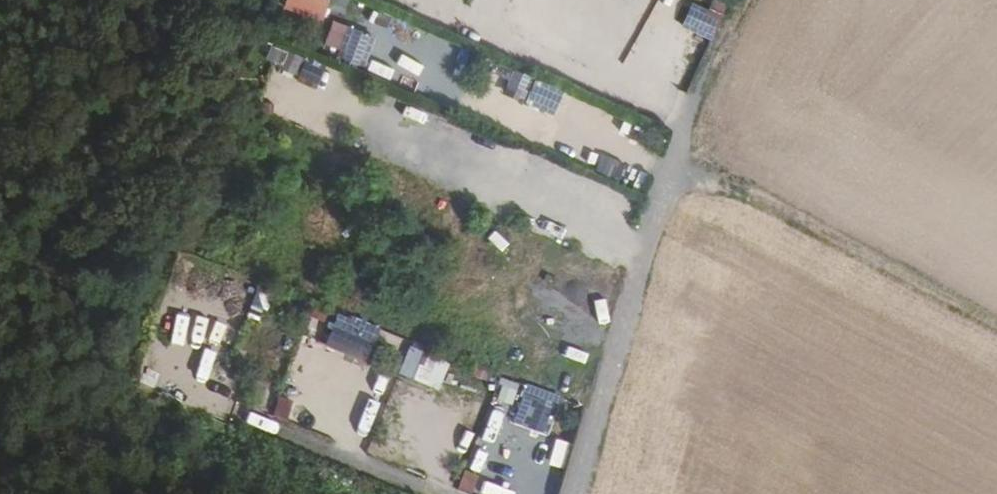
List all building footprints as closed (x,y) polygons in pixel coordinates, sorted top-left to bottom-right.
[(682,27),(701,36),(712,12),(693,4),(682,27)] [(334,60),(365,68),(372,37),(341,30),(334,60)] [(282,77),(316,87),(322,67),(289,56),(282,77)] [(504,97),(523,102),(529,79),(510,74),(504,97)] [(524,104),(555,115),(563,93),(532,82),(524,104)] [(593,172),(622,184),(629,167),(601,154),(593,172)] [(379,332),(337,315),(323,349),(365,366),(379,332)] [(437,392),(448,365),(409,348),(397,375),(437,392)] [(516,409),(510,425),(548,438),(560,403),(513,387),(507,406),(516,409)] [(487,429),(479,450),(506,460),(514,440),(487,429)]
